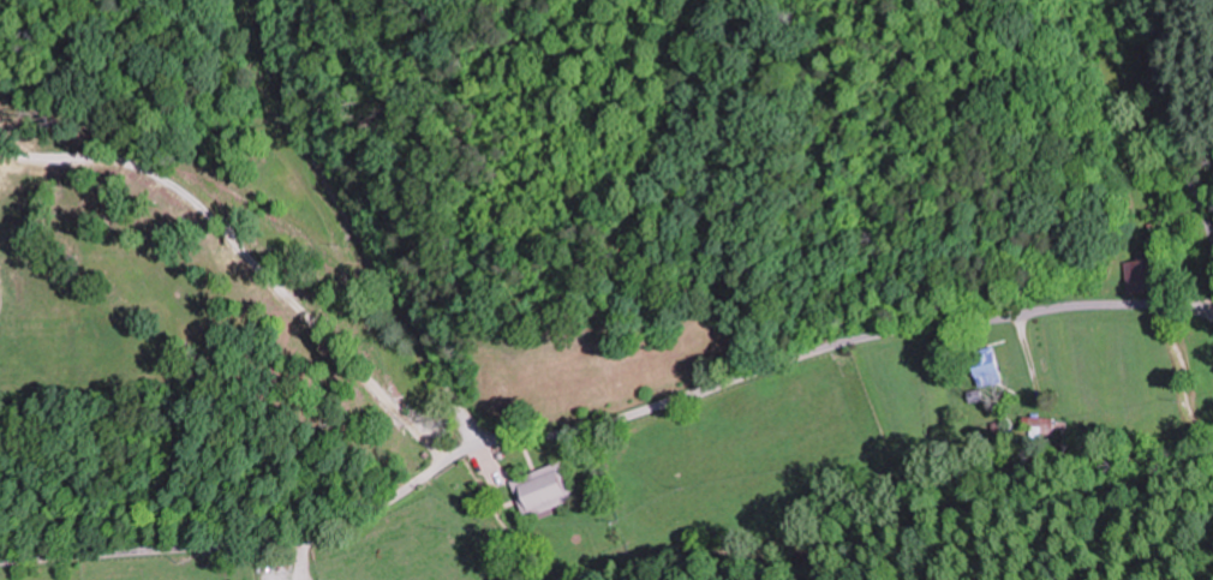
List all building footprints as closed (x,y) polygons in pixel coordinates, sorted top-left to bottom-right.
[(1163,234),(1150,236),(1151,251),(1138,252),(1139,261),(1125,262),(1127,295),(1167,292),(1163,234)] [(975,349),(975,383),(997,383),(997,349),(975,349)] [(523,519),(575,502),(562,462),(510,479),(523,519)]
